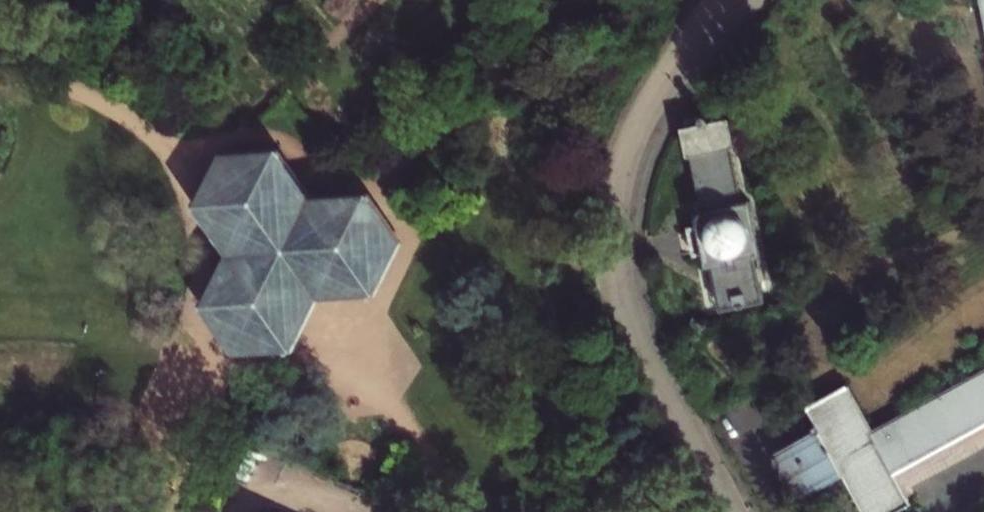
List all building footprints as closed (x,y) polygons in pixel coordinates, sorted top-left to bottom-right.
[(713,267),(722,309),(768,298),(759,255),(763,254),(752,199),(748,200),(736,144),(739,144),(733,115),(730,116),(728,107),(684,116),(686,125),(683,126),(689,155),(691,154),(703,209),(697,210),(699,222),(691,224),(693,232),(688,233),(689,240),(690,246),(695,245),(697,253),(705,252),(708,268),(713,267)] [(287,148),(225,151),(197,203),(226,254),(202,305),(233,356),(293,354),(318,300),(381,298),(406,243),(375,193),(316,196),(287,148)] [(983,421),(983,368),(875,427),(850,382),(808,404),(821,428),(811,433),(814,439),(777,459),(796,494),(843,472),(864,511),(898,511),(912,504),(907,493),(896,469),(983,421)] [(896,469),(907,493),(917,487),(914,481),(983,442),(983,421),(896,469)]
